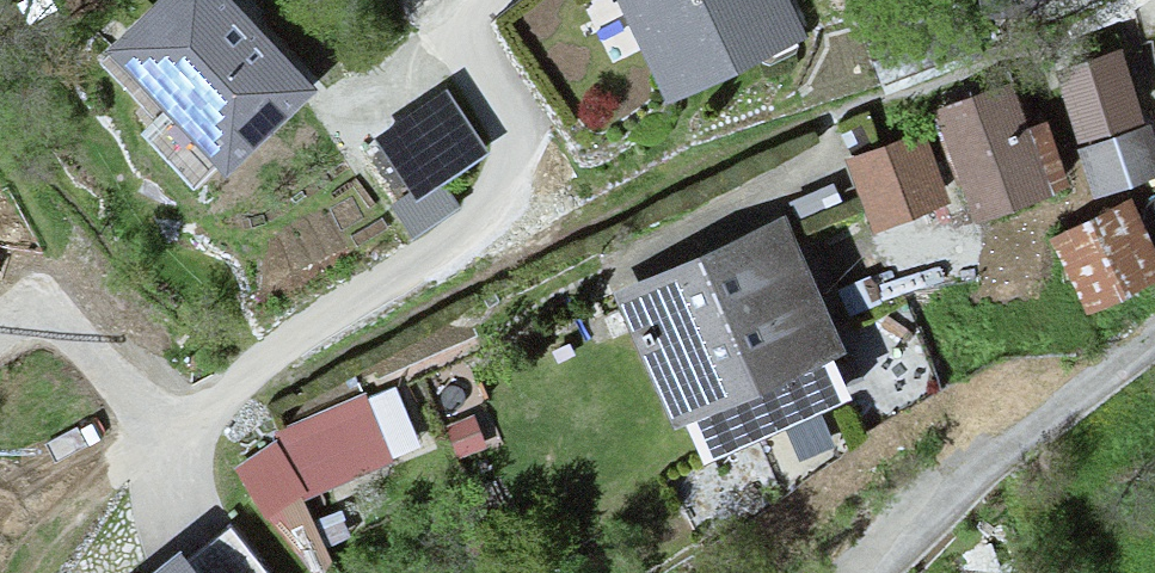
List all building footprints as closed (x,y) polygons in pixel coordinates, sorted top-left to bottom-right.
[(121,49),(238,174),(325,93),(237,0),(173,0),(121,49)] [(682,97),(819,31),(805,0),(635,0),(682,97)] [(1071,69),(1093,142),(1154,123),(1154,115),(1135,50),(1071,69)] [(1019,85),(950,113),(994,219),(1063,191),(1019,85)] [(460,100),(390,141),(426,202),(496,160),(460,100)] [(1084,157),(1102,202),(1154,182),(1154,129),(1084,157)] [(928,136),(859,167),(889,234),(958,204),(928,136)] [(1062,246),(1098,317),(1154,289),(1154,226),(1145,205),(1062,246)] [(794,217),(628,294),(689,423),(855,346),(794,217)] [(400,386),(291,439),(321,499),(429,447),(400,386)] [(284,453),(248,474),(279,526),(315,505),(284,453)] [(161,572),(209,572),(191,550),(161,572)]
